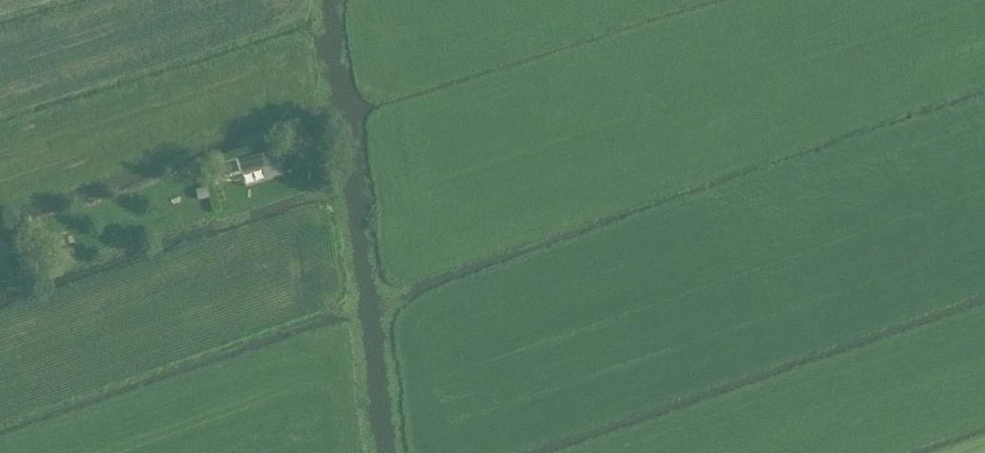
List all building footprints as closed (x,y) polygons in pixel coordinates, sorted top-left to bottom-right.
[(237,161),(221,166),(225,180),(282,164),(278,151),(237,163),(237,161)] [(28,229),(13,233),(16,245),(31,241),(28,229)] [(25,244),(17,246),(20,259),(29,256),(25,244)] [(32,257),(18,261),(20,269),(34,265),(32,257)]
